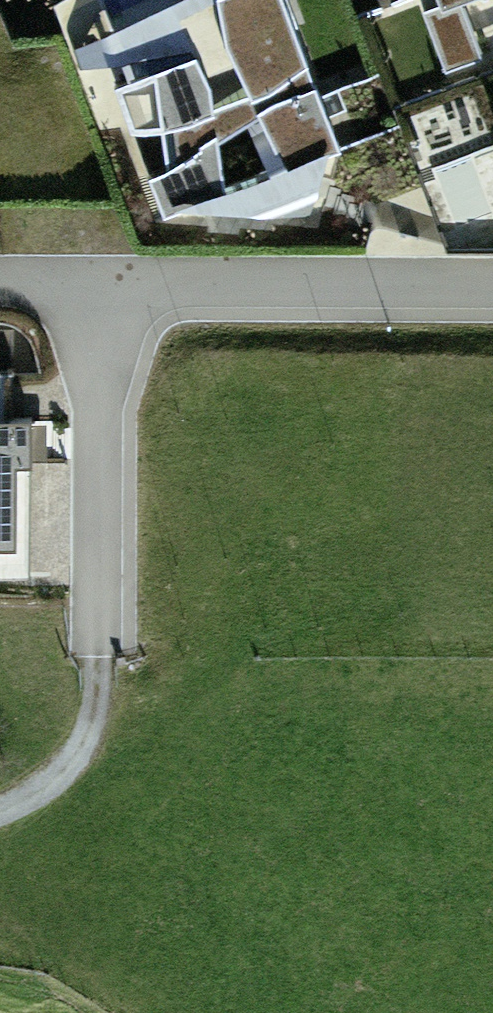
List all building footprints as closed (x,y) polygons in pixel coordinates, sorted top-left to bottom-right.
[(283,0),(187,0),(76,39),(151,208),(310,216),(340,127),(283,0)] [(31,575),(31,416),(13,416),(13,368),(0,368),(0,575),(31,575)]
